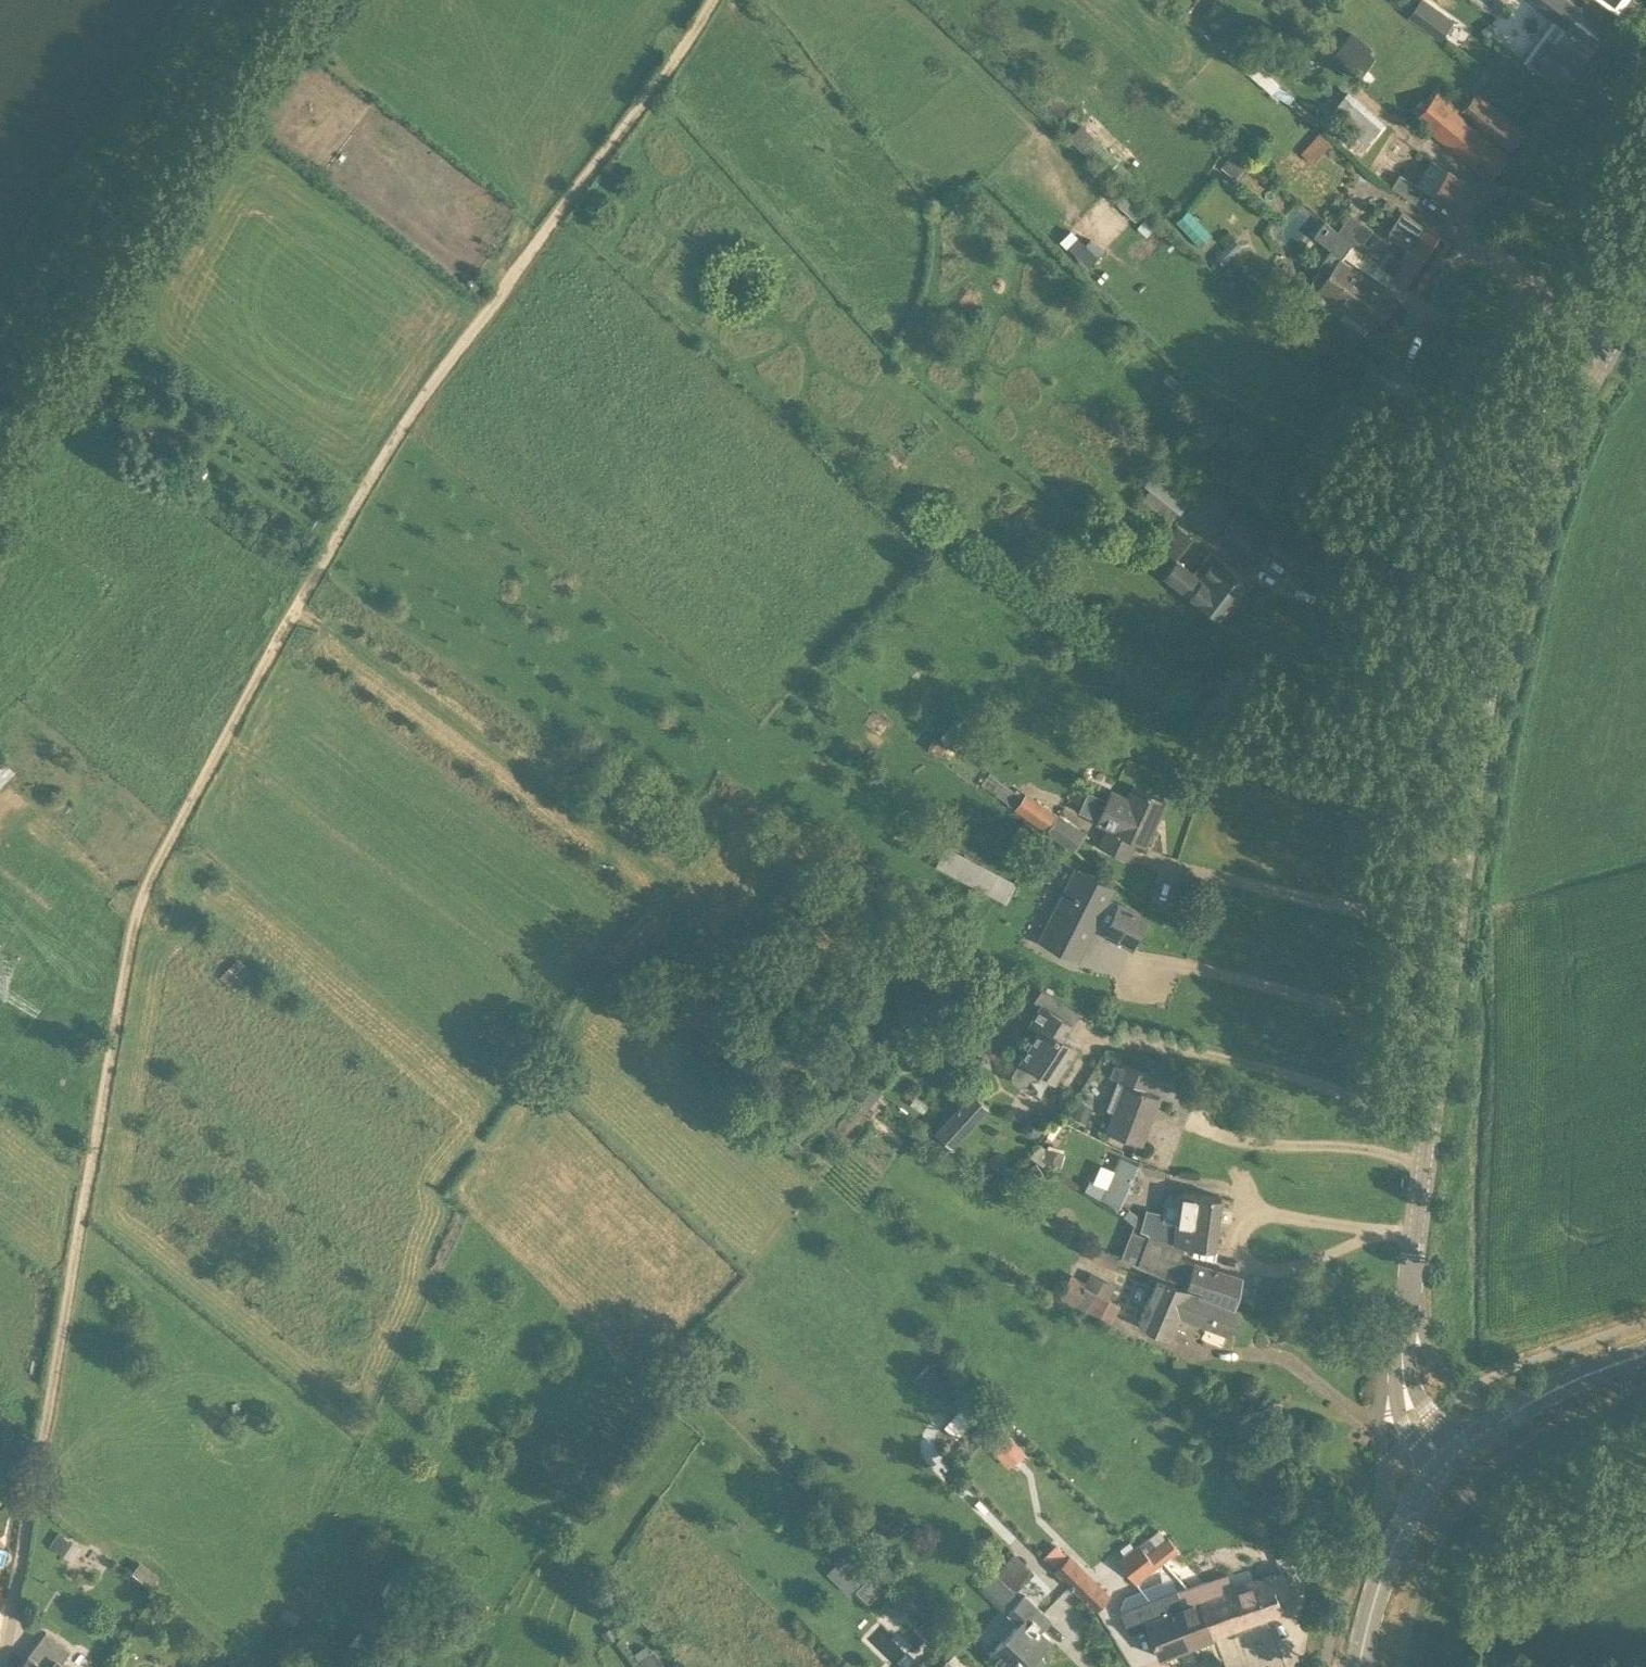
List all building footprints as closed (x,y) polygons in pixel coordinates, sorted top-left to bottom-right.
[(1439,40),(1453,21),(1425,0),(1420,0),(1407,17),(1439,40)] [(1568,0),(1529,0),(1537,5),(1566,27),(1552,46),(1532,73),(1562,94),(1581,67),(1601,37),(1575,18),(1582,10),(1568,0)] [(1619,10),(1627,0),(1605,0),(1619,10)] [(1323,36),(1310,53),(1348,83),(1377,46),(1372,42),(1375,38),(1364,29),(1370,21),(1349,4),(1340,15),(1333,9),(1316,31),(1323,36)] [(1292,98),(1249,63),(1243,69),(1288,105),(1292,98)] [(1523,128),(1475,92),(1458,112),(1435,93),(1413,119),(1487,181),(1508,154),(1523,128)] [(1358,155),(1385,124),(1349,93),(1321,124),(1358,155)] [(1069,138),(1119,182),(1132,167),(1082,123),(1069,138)] [(1314,163),(1332,144),(1320,133),(1303,152),(1314,163)] [(1235,179),(1243,169),(1233,161),(1225,172),(1235,179)] [(1477,189),(1446,169),(1427,198),(1458,218),(1477,189)] [(1415,203),(1423,190),(1399,175),(1390,187),(1415,203)] [(1424,228),(1401,211),(1386,235),(1409,251),(1402,262),(1390,254),(1386,260),(1362,243),(1372,229),(1349,214),(1337,232),(1352,244),(1393,275),(1392,277),(1415,293),(1451,240),(1426,225),(1424,228)] [(1187,213),(1175,224),(1198,249),(1210,237),(1187,213)] [(1373,330),(1395,296),(1341,258),(1352,244),(1337,232),(1325,222),(1313,236),(1334,253),(1305,294),(1340,319),(1346,311),(1373,330)] [(1088,266),(1106,249),(1093,236),(1087,242),(1074,228),(1062,239),(1088,266)] [(1221,266),(1240,249),(1233,242),(1214,259),(1221,266)] [(1168,520),(1176,510),(1180,513),(1188,503),(1151,474),(1143,484),(1148,488),(1141,499),(1168,520)] [(1251,562),(1273,535),(1249,515),(1227,542),(1251,562)] [(1195,571),(1177,557),(1164,574),(1161,577),(1196,604),(1197,602),(1216,617),(1246,579),(1210,551),(1195,571)] [(15,769),(3,759),(0,763),(0,787),(15,769)] [(1166,801),(1133,786),(1128,796),(1111,788),(1094,823),(1098,825),(1097,828),(1105,832),(1107,829),(1112,832),(1104,847),(1128,859),(1135,841),(1145,846),(1166,801)] [(1026,792),(1014,810),(1046,831),(1058,814),(1026,792)] [(1085,832),(1058,814),(1046,831),(1045,832),(1072,851),(1085,832)] [(946,844),(936,866),(1009,899),(1019,878),(946,844)] [(1115,886),(1075,866),(1037,940),(1078,960),(1100,921),(1107,924),(1102,936),(1132,951),(1148,916),(1109,897),(1115,886)] [(233,990),(245,979),(230,966),(219,977),(233,990)] [(1077,1046),(1062,1038),(1079,1012),(1042,988),(1034,1000),(1039,1004),(1027,1023),(1037,1029),(1009,1071),(1012,1073),(1013,1079),(1017,1082),(1025,1080),(1032,1068),(1055,1083),(1077,1046)] [(1140,1143),(1158,1096),(1143,1090),(1150,1074),(1120,1062),(1114,1077),(1123,1083),(1106,1129),(1140,1143)] [(864,1071),(857,1096),(877,1101),(884,1077),(864,1071)] [(951,1147),(988,1106),(975,1093),(982,1085),(973,1076),(965,1083),(972,1091),(935,1131),(951,1147)] [(1060,1164),(1064,1152),(1046,1148),(1037,1142),(1029,1157),(1043,1167),(1046,1161),(1060,1164)] [(1120,1209),(1139,1165),(1120,1157),(1114,1171),(1111,1170),(1108,1176),(1110,1178),(1106,1189),(1091,1183),(1086,1193),(1120,1209)] [(1032,1180),(1043,1173),(1036,1162),(1025,1170),(1032,1180)] [(1221,1197),(1181,1192),(1180,1194),(1163,1196),(1161,1212),(1145,1209),(1140,1232),(1148,1234),(1186,1243),(1214,1249),(1218,1223),(1221,1197)] [(1186,1243),(1148,1234),(1137,1263),(1201,1287),(1199,1295),(1214,1299),(1214,1300),(1234,1307),(1241,1277),(1182,1260),(1186,1243)] [(1114,1270),(1119,1259),(1082,1242),(1077,1253),(1114,1270)] [(1228,1336),(1238,1313),(1191,1294),(1191,1292),(1157,1278),(1136,1325),(1170,1340),(1180,1317),(1228,1336)] [(1111,1323),(1121,1304),(1109,1298),(1083,1284),(1072,1305),(1086,1311),(1111,1323)] [(927,1365),(914,1379),(944,1408),(958,1394),(927,1365)] [(1277,1417),(1279,1402),(1266,1400),(1264,1416),(1277,1417)] [(948,1443),(978,1414),(967,1404),(938,1433),(948,1443)] [(1008,1435),(993,1450),(1007,1466),(1023,1451),(1008,1435)] [(72,1561),(81,1547),(58,1532),(49,1546),(72,1561)] [(1168,1538),(1147,1555),(1156,1565),(1176,1548),(1168,1538)] [(1134,1582),(1156,1565),(1147,1555),(1139,1545),(1118,1561),(1134,1582)] [(867,1572),(844,1551),(824,1573),(848,1594),(867,1572)] [(980,1585),(1000,1607),(1037,1572),(1017,1551),(980,1585)] [(1094,1609),(1108,1595),(1069,1556),(1054,1571),(1094,1609)] [(855,1590),(869,1603),(887,1584),(872,1571),(855,1590)] [(1212,1635),(1282,1609),(1278,1601),(1291,1596),(1281,1573),(1199,1601),(1202,1607),(1212,1635)] [(1183,1607),(1177,1592),(1150,1602),(1151,1604),(1155,1618),(1159,1617),(1162,1624),(1169,1621),(1180,1648),(1212,1635),(1202,1607),(1199,1601),(1183,1607)] [(1035,1666),(1030,1661),(1049,1640),(1038,1630),(1048,1619),(1024,1596),(1007,1613),(1017,1623),(989,1653),(1003,1666),(1033,1666),(1035,1666)] [(1142,1608),(1140,1603),(1120,1611),(1129,1634),(1146,1627),(1158,1657),(1159,1657),(1159,1656),(1180,1648),(1169,1621),(1162,1624),(1159,1617),(1155,1618),(1151,1604),(1142,1608)] [(61,1661),(70,1650),(45,1632),(27,1656),(28,1657),(20,1666),(70,1666),(61,1661)] [(642,1666),(659,1666),(651,1655),(639,1663),(642,1666)] [(922,1659),(914,1666),(930,1666),(922,1659)]
